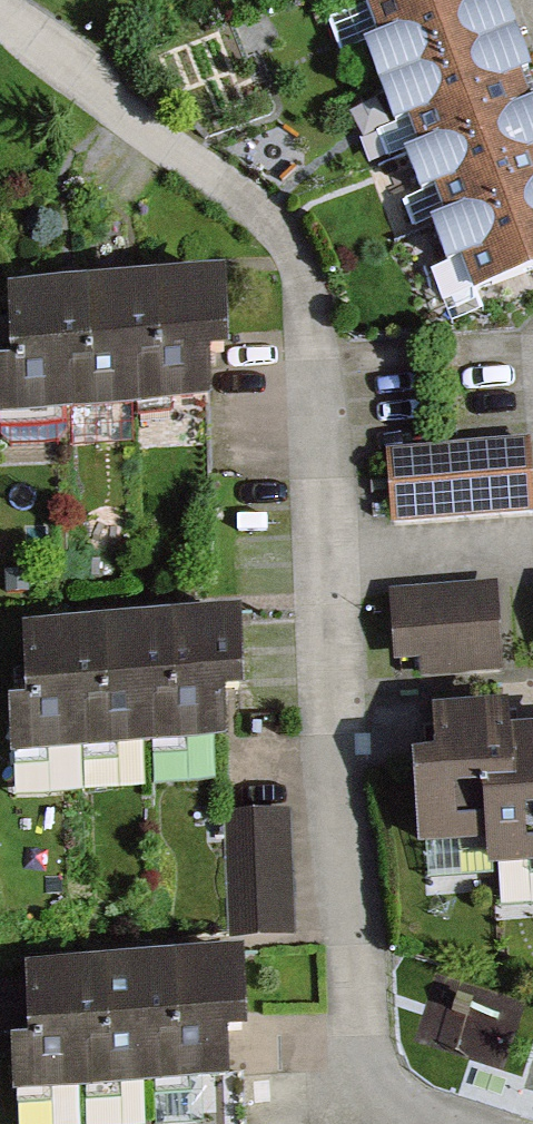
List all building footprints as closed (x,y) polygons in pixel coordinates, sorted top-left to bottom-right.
[(493,0),(381,0),(339,16),(366,87),(506,35),(493,0)] [(532,107),(506,35),(366,87),(393,158),(532,107)] [(532,107),(393,158),(419,230),(532,188),(532,107)] [(419,230),(446,301),(532,269),(532,188),(419,230)] [(141,402),(213,399),(211,351),(231,350),(228,269),(153,272),(156,338),(139,339),(141,402)] [(68,344),(71,404),(141,402),(139,339),(156,338),(153,272),(83,275),(85,343),(68,344)] [(1,407),(71,404),(68,344),(85,343),(83,275),(13,277),(16,352),(0,353),(0,391),(1,407)] [(385,449),(391,525),(532,514),(532,465),(531,438),(385,449)] [(489,589),(395,594),(399,655),(426,654),(427,671),(493,668),(489,589)] [(157,734),(228,731),(226,683),(247,682),(244,601),(169,604),(171,670),(154,671),(157,734)] [(84,676),(86,737),(157,734),(154,671),(171,670),(169,604),(98,607),(101,675),(84,676)] [(14,685),(16,739),(86,737),(84,676),(101,675),(98,607),(29,610),(32,684),(14,685)] [(438,761),(412,763),(419,845),(485,840),(481,790),(516,787),(511,732),(509,709),(434,715),(438,761)] [(488,869),(532,865),(532,731),(511,732),(516,787),(481,790),(485,840),(488,869)] [(291,931),(285,810),(231,813),(237,934),(291,931)] [(162,1078),(234,1075),(232,1027),(252,1026),(249,945),(174,948),(176,1014),(160,1015),(162,1078)] [(89,1020),(91,1081),(162,1078),(160,1015),(176,1014),(174,948),(104,951),(106,1019),(89,1020)] [(19,1029),(22,1083),(91,1081),(89,1020),(106,1019),(104,951),(34,954),(37,1029),(19,1029)] [(532,1004),(532,1003),(455,972),(429,1038),(507,1069),(532,1004)]
